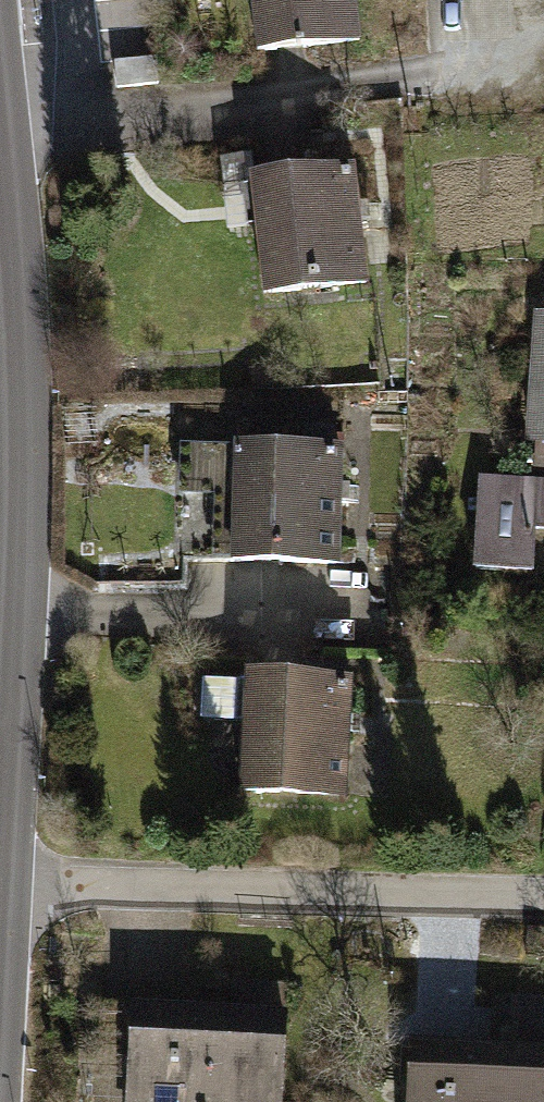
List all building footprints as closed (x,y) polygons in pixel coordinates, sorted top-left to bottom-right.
[(263,50),(360,40),(359,37),(356,37),(352,0),(258,0),(263,50)] [(153,59),(115,63),(117,87),(157,84),(153,59)] [(252,157),(220,159),(222,189),(255,186),(252,157)] [(354,171),(263,181),(267,223),(262,223),(270,292),(366,282),(366,279),(362,279),(351,175),(355,174),(354,171)] [(540,319),(534,439),(543,439),(543,319),(540,319)] [(236,452),(184,451),(183,491),(212,492),(211,559),(334,561),(336,452),(236,450),(236,452)] [(480,481),(476,568),(531,571),(533,528),(543,529),(543,484),(480,481)] [(348,683),(249,678),(249,681),(204,679),(203,709),(212,718),(251,720),(248,790),(343,793),(348,683)] [(236,986),(234,1013),(283,1016),(285,989),(236,986)] [(410,1043),(407,1101),(543,1101),(543,1002),(498,1000),(496,1047),(410,1043)] [(136,1008),(130,1101),(278,1101),(283,1016),(234,1013),(136,1008)]
